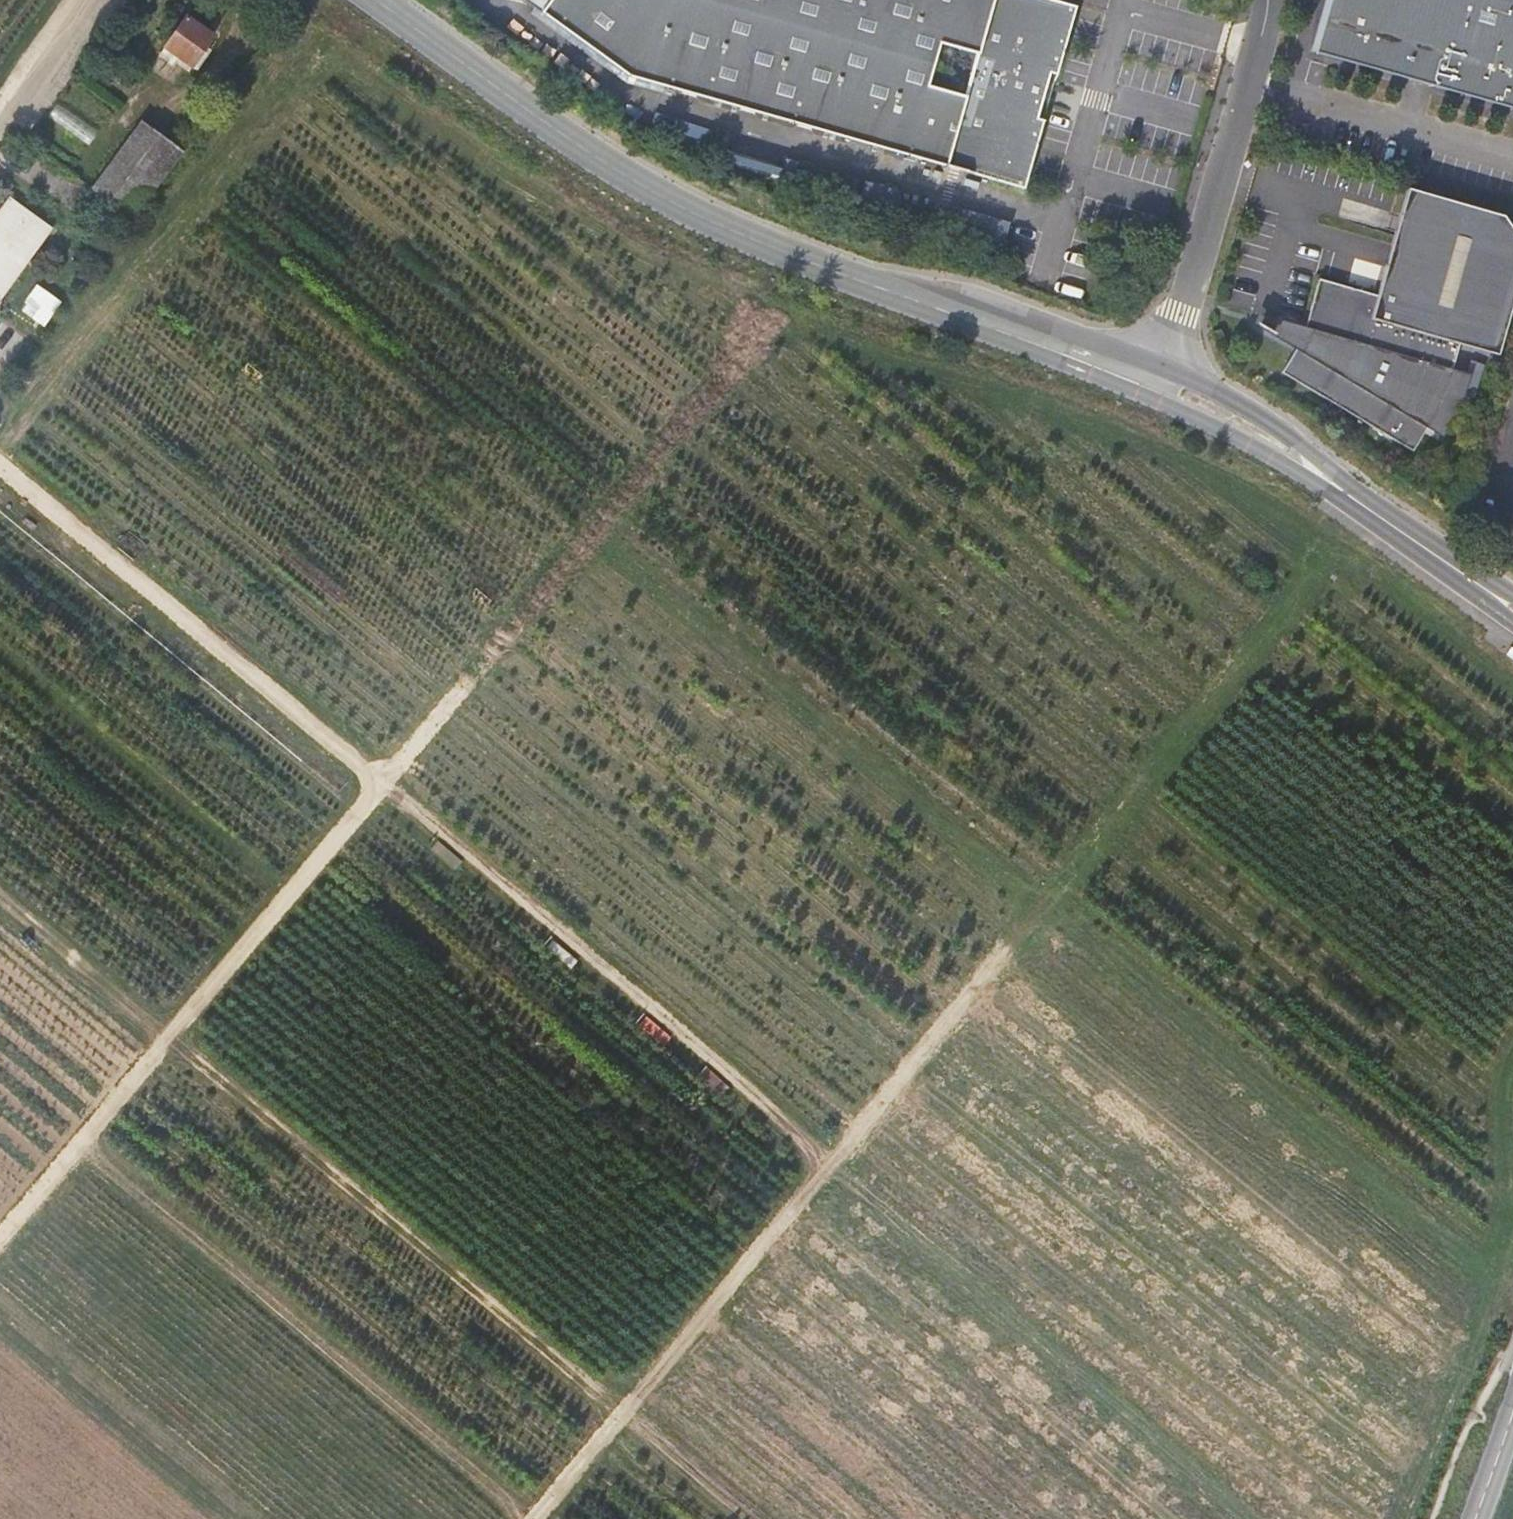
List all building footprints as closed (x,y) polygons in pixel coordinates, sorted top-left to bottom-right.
[(630,81),(1024,192),(1045,121),(1038,119),(1047,87),(1054,89),(1078,7),(1054,0),(551,0),(540,15),(630,81)] [(1315,52),(1325,55),(1339,0),(1329,0),(1315,52)] [(1325,55),(1512,109),(1512,0),(1339,0),(1325,55)] [(209,33),(183,16),(163,46),(188,64),(209,33)] [(185,145),(141,115),(94,183),(137,213),(185,145)] [(1297,350),(1282,374),(1415,453),(1429,429),(1437,433),(1451,401),(1462,374),(1453,371),(1461,346),(1500,357),(1512,310),(1512,229),(1504,216),(1408,188),(1379,296),(1320,279),(1306,331),(1312,334),(1303,353),(1297,350)] [(8,197),(0,208),(0,294),(51,228),(8,197)] [(24,309),(44,322),(60,297),(41,284),(24,309)] [(1259,315),(1254,327),(1297,350),(1303,353),(1312,334),(1306,331),(1259,315)]
